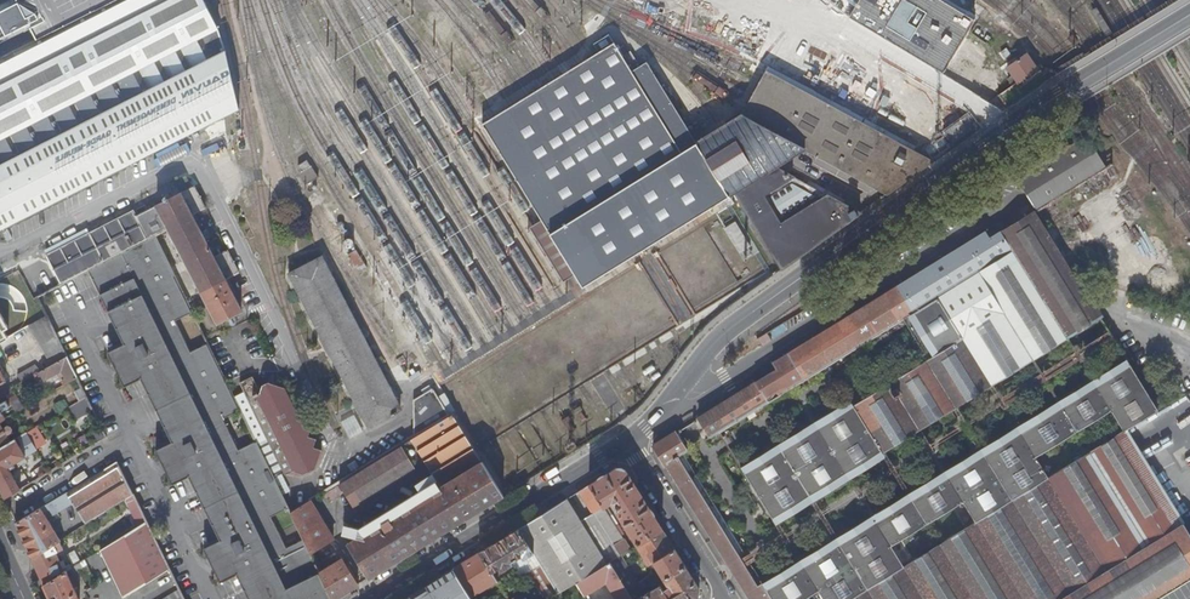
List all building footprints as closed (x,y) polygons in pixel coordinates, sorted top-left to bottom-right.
[(0,58),(0,162),(228,48),(222,30),(207,0),(114,0),(82,16),(37,39),(0,58)] [(21,5),(0,15),(0,20),(9,37),(31,27),(37,39),(82,16),(114,0),(18,0),(21,5)] [(853,20),(943,72),(975,19),(943,0),(828,0),(853,20)] [(1109,31),(1096,9),(1091,13),(1104,34),(1109,31)] [(881,192),(926,159),(760,70),(755,79),(747,92),(740,105),(736,112),(718,123),(690,141),(639,60),(631,64),(619,45),(612,48),(602,34),(588,43),(593,52),(587,56),(577,62),(564,70),(551,78),(537,87),(527,93),(510,104),(489,117),(477,124),(576,283),(728,190),(776,268),(855,211),(770,165),(797,147),(881,192)] [(240,110),(228,48),(0,162),(0,232),(240,110)] [(1033,66),(1023,52),(1004,66),(1010,73),(1004,77),(1009,84),(1033,66)] [(969,132),(961,120),(944,132),(953,144),(969,132)] [(1017,180),(1035,212),(1106,169),(1086,137),(1017,180)] [(1065,143),(1061,138),(1056,141),(1059,146),(1065,143)] [(307,158),(295,165),(305,183),(317,177),(307,158)] [(24,270),(39,299),(87,273),(155,237),(188,301),(201,293),(218,324),(242,311),(227,280),(240,273),(229,252),(216,259),(194,216),(207,209),(196,188),(138,217),(135,213),(24,270)] [(1002,232),(1069,338),(1089,325),(1101,318),(1035,212),(1015,225),(1002,232)] [(738,256),(749,251),(734,221),(723,226),(738,256)] [(777,371),(700,419),(712,439),(914,312),(939,352),(746,473),(776,520),(1069,338),(1002,232),(989,240),(986,234),(894,290),(773,364),(777,371)] [(319,573),(309,552),(302,538),(285,547),(269,515),(288,506),(256,441),(237,450),(221,418),(241,408),(236,398),(234,397),(233,397),(208,343),(188,352),(172,321),(192,311),(188,301),(155,237),(87,273),(111,321),(122,345),(106,353),(122,387),(139,378),(170,442),(154,450),(171,484),(187,476),(219,539),(202,547),(219,582),(235,573),(248,598),(332,598),(319,573)] [(370,427),(402,410),(324,259),(291,276),(370,427)] [(3,287),(0,289),(0,316),(14,308),(3,287)] [(66,357),(48,317),(29,327),(51,366),(66,357)] [(909,325),(902,329),(915,350),(922,346),(909,325)] [(773,341),(769,334),(759,340),(763,348),(773,341)] [(77,378),(66,357),(51,366),(39,372),(44,382),(57,374),(59,377),(63,375),(66,380),(62,382),(63,386),(77,378)] [(933,486),(768,590),(753,567),(749,570),(735,577),(749,598),(797,598),(814,589),(820,598),(1159,598),(1189,580),(1189,534),(1184,524),(1182,526),(1125,433),(1048,478),(1035,456),(1111,411),(1125,431),(1158,411),(1129,364),(933,486)] [(21,383),(36,374),(32,366),(17,375),(21,383)] [(254,376),(241,383),(286,476),(295,471),(306,475),(318,469),(323,451),(316,448),(319,440),(309,437),(314,429),(304,426),(308,418),(299,414),(287,388),(268,383),(263,386),(263,388),(261,389),(254,376)] [(86,398),(81,388),(75,391),(80,402),(86,398)] [(432,426),(452,415),(439,396),(436,399),(427,397),(423,393),(415,398),(432,426)] [(9,400),(10,404),(16,413),(22,409),(15,397),(9,400)] [(5,419),(2,415),(7,412),(8,409),(7,408),(9,407),(6,402),(0,406),(0,422),(5,419)] [(353,414),(339,421),(348,439),(362,432),(353,414)] [(473,513),(504,495),(452,415),(432,426),(400,446),(401,447),(357,474),(339,485),(351,506),(415,468),(414,467),(424,460),(440,486),(347,542),(369,577),(473,513)] [(11,442),(8,438),(11,436),(10,434),(11,432),(12,430),(10,427),(7,427),(3,429),(0,424),(0,449),(11,442)] [(0,449),(0,489),(4,499),(20,489),(7,468),(36,450),(26,433),(17,438),(21,444),(18,445),(15,440),(11,442),(0,449)] [(686,453),(674,435),(654,447),(728,566),(741,557),(746,554),(683,455),(686,453)] [(116,463),(16,524),(31,558),(59,541),(60,540),(47,519),(73,503),(85,523),(121,501),(122,502),(126,499),(133,495),(116,463)] [(637,545),(662,530),(624,470),(615,468),(589,485),(603,507),(610,502),(617,500),(620,504),(616,506),(616,510),(637,545)] [(341,493),(337,487),(324,495),(328,501),(341,493)] [(133,494),(133,495),(126,499),(132,513),(140,508),(133,494)] [(564,500),(518,529),(542,568),(557,593),(575,582),(604,564),(564,500)] [(332,538),(310,501),(292,513),(302,538),(309,552),(332,538)] [(146,521),(140,508),(132,513),(138,526),(146,521)] [(170,569),(146,521),(138,526),(100,550),(121,593),(129,595),(170,569)] [(542,568),(518,529),(479,553),(491,572),(499,567),(501,571),(512,564),(523,581),(530,576),(542,568)] [(662,530),(637,545),(635,546),(642,556),(626,566),(619,555),(609,561),(626,590),(637,584),(632,575),(653,562),(673,594),(670,596),(664,585),(661,587),(660,584),(636,598),(694,598),(697,597),(699,588),(662,530)] [(619,555),(629,549),(623,538),(613,545),(619,555)] [(59,541),(31,558),(44,585),(67,571),(70,569),(71,568),(69,565),(66,567),(63,560),(60,562),(56,553),(63,549),(59,541)] [(73,549),(65,553),(70,563),(78,559),(73,549)] [(491,572),(479,553),(453,568),(471,597),(496,581),(491,572)] [(741,557),(728,566),(735,577),(749,570),(741,557)] [(357,585),(342,560),(319,573),(332,598),(333,598),(357,585)] [(626,590),(609,561),(604,564),(575,582),(585,597),(606,584),(616,598),(632,598),(626,590)] [(80,563),(71,568),(70,569),(72,574),(82,567),(80,563)] [(471,597),(453,568),(425,585),(426,586),(417,592),(419,595),(413,598),(472,598),(471,597)] [(557,593),(542,568),(530,576),(535,585),(513,598),(547,598),(557,593)] [(44,585),(50,598),(79,598),(67,571),(44,585)] [(501,589),(504,593),(513,587),(506,576),(497,581),(501,589)] [(409,595),(411,598),(413,598),(419,595),(417,592),(426,586),(425,585),(418,589),(409,595)] [(504,593),(501,589),(485,598),(507,598),(504,593)] [(179,590),(164,598),(184,598),(179,590)]
